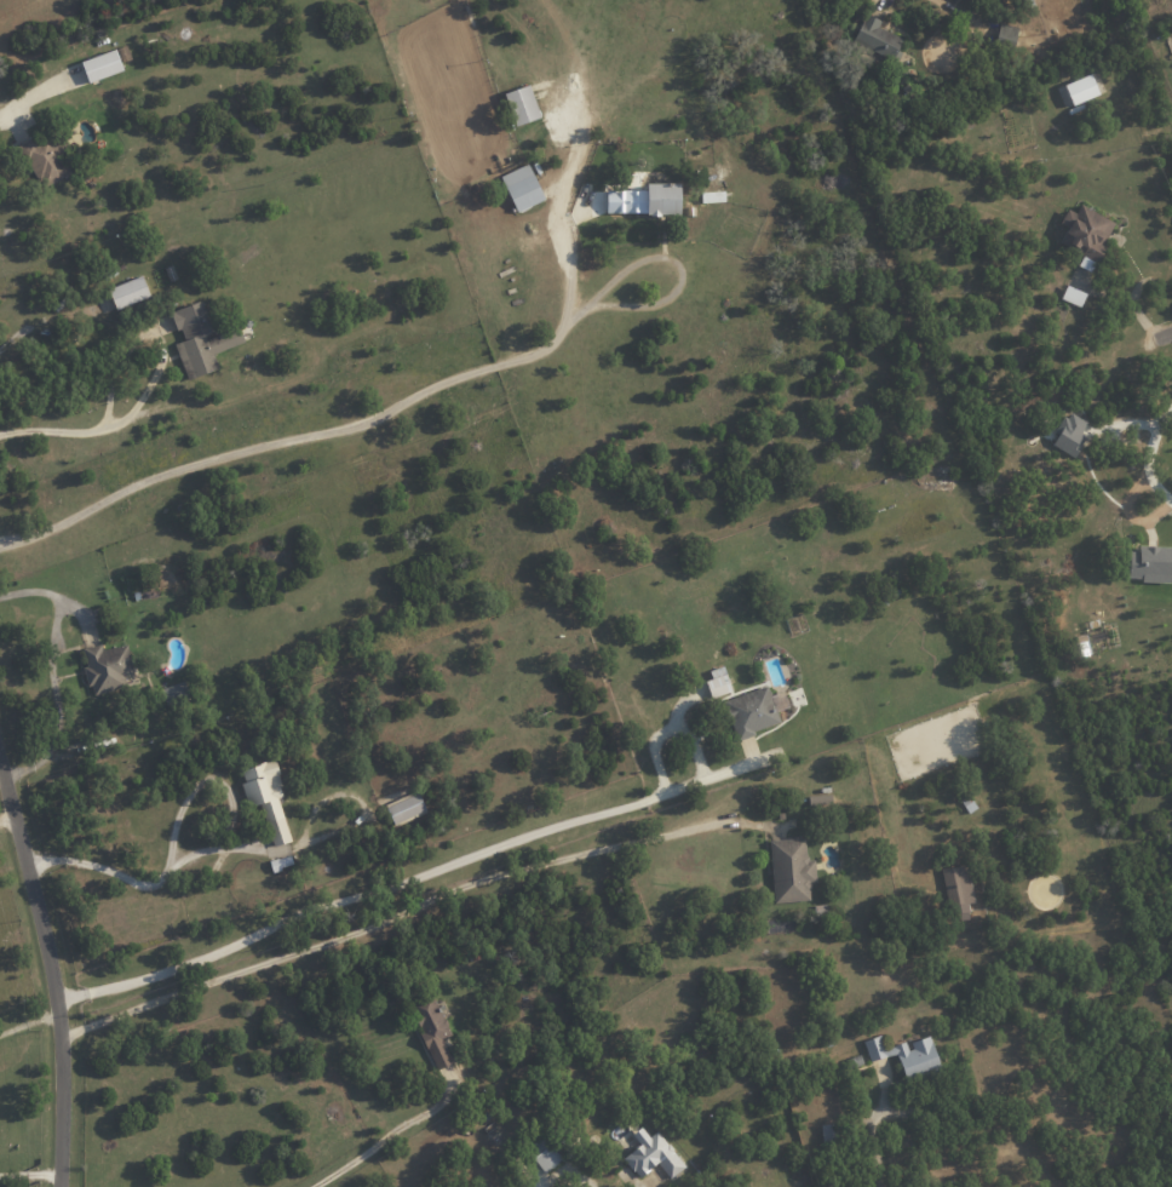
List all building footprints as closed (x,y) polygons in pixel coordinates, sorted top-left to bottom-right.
[(880,20),(864,13),(852,42),(895,60),(904,39),(877,27),(880,20)] [(995,40),(1013,45),(1018,28),(999,23),(995,40)] [(81,61),(88,82),(122,71),(115,49),(81,61)] [(1063,85),(1071,105),(1098,94),(1089,74),(1063,85)] [(504,92),(514,126),(539,118),(529,85),(504,92)] [(70,174),(51,130),(19,144),(38,188),(70,174)] [(513,211),(542,202),(530,164),(502,173),(513,211)] [(627,190),(627,215),(679,214),(678,183),(645,183),(645,189),(627,190)] [(723,192),(700,192),(701,203),(724,202),(723,192)] [(1115,223),(1079,204),(1075,213),(1066,208),(1059,223),(1066,227),(1058,243),(1083,256),(1078,265),(1090,271),(1115,223)] [(115,310),(150,297),(142,275),(107,289),(115,310)] [(1085,292),(1065,286),(1061,300),(1080,306),(1085,292)] [(244,343),(238,327),(213,335),(202,301),(171,311),(181,341),(174,344),(186,380),(218,370),(213,353),(244,343)] [(1086,421),(1066,411),(1055,433),(1056,434),(1051,445),(1074,457),(1085,435),(1080,432),(1086,421)] [(1128,547),(1127,579),(1171,581),(1171,548),(1128,547)] [(121,688),(119,679),(133,676),(127,645),(101,650),(100,644),(81,648),(90,694),(121,688)] [(708,670),(711,678),(704,681),(710,698),(731,691),(723,666),(708,670)] [(166,707),(190,698),(184,681),(160,689),(166,707)] [(780,724),(767,686),(723,700),(735,738),(780,724)] [(290,841),(277,798),(284,796),(273,760),(240,770),(244,782),(240,784),(247,807),(260,804),(273,846),(290,841)] [(425,811),(417,791),(385,805),(394,825),(425,811)] [(836,805),(835,793),(807,796),(808,807),(836,805)] [(809,900),(809,882),(815,882),(814,858),(805,859),(804,838),(769,840),(772,902),(809,900)] [(948,907),(973,901),(966,864),(940,870),(948,907)] [(452,1062),(441,1040),(451,1035),(432,995),(408,1007),(438,1069),(452,1062)] [(930,1036),(907,1042),(907,1041),(883,1048),(879,1036),(863,1040),(869,1062),(897,1054),(904,1080),(939,1070),(930,1036)] [(838,1141),(836,1123),(819,1125),(822,1143),(838,1141)] [(685,1167),(657,1130),(648,1137),(641,1127),(632,1134),(640,1145),(623,1157),(638,1178),(657,1163),(669,1179),(685,1167)] [(562,1161),(545,1137),(527,1149),(544,1173),(562,1161)]
